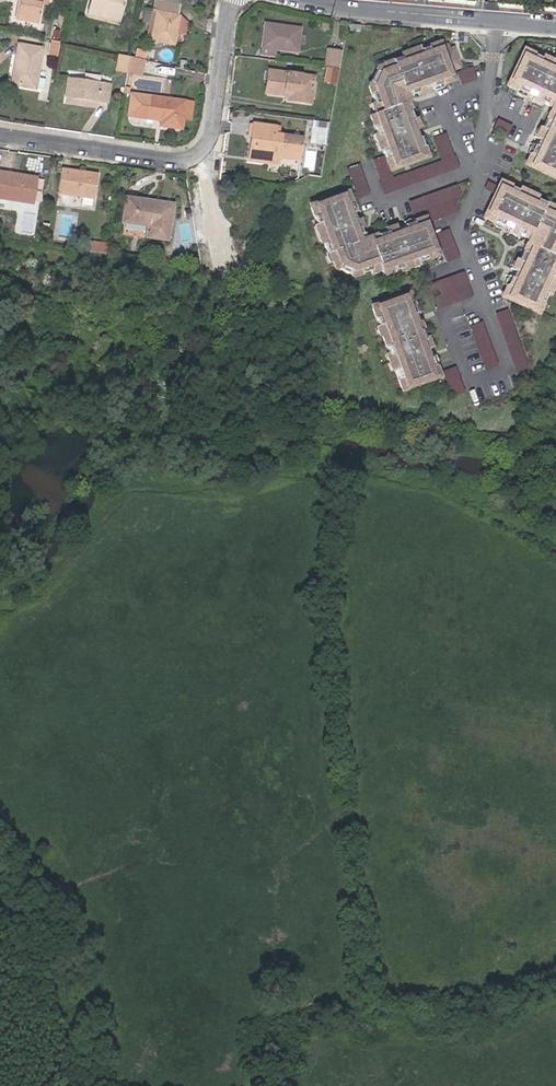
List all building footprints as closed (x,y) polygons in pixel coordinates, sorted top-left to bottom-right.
[(42,3),(47,4),(47,0),(17,0),(19,0),(15,20),(38,24),(42,3)] [(119,21),(123,0),(89,0),(86,16),(119,21)] [(147,37),(151,37),(150,42),(152,42),(151,47),(159,49),(160,44),(174,46),(176,36),(183,34),(185,22),(179,17),(178,17),(180,6),(154,1),(147,37)] [(298,30),(263,26),(261,49),(260,56),(274,57),(275,51),(296,53),(298,30)] [(60,42),(51,40),(49,55),(57,56),(60,42)] [(443,50),(440,43),(421,50),(420,46),(405,52),(406,55),(394,59),(393,57),(384,60),(386,65),(379,67),(370,82),(375,98),(370,100),(374,109),(370,111),(379,135),(375,136),(380,151),(384,150),(391,169),(429,156),(425,146),(429,144),(426,136),(422,138),(419,129),(423,128),(420,118),(416,120),(408,97),(418,93),(420,97),(427,95),(426,91),(435,88),(436,92),(445,88),(443,85),(454,81),(451,73),(463,69),(456,51),(452,52),(450,47),(443,50)] [(19,44),(12,84),(35,87),(42,48),(19,44)] [(530,49),(512,85),(521,90),(520,94),(528,98),(529,94),(538,98),(536,102),(543,106),(545,102),(555,107),(545,128),(541,126),(537,135),(540,137),(536,145),(535,145),(531,152),(532,153),(528,162),(555,176),(555,59),(547,55),(546,57),(530,49)] [(134,60),(142,61),(144,53),(135,51),(134,60)] [(327,51),(325,67),(327,67),(338,68),(341,53),(327,51)] [(116,70),(127,73),(130,59),(119,56),(116,70)] [(130,59),(127,73),(140,75),(142,61),(134,60),(130,59)] [(338,68),(327,67),(325,79),(337,80),(338,68)] [(477,80),(472,68),(457,73),(461,86),(477,80)] [(266,96),(284,97),(284,101),(311,104),(314,77),(268,72),(266,96)] [(98,111),(100,104),(106,105),(109,84),(69,78),(66,99),(68,99),(67,106),(98,111)] [(157,125),(178,128),(179,119),(190,120),(192,104),(181,103),(128,95),(126,115),(158,120),(157,125)] [(490,132),(506,138),(511,126),(496,119),(490,132)] [(328,129),(329,122),(312,121),(312,127),(328,129)] [(279,163),(279,160),(301,162),(303,139),(275,136),(276,129),(251,126),(249,139),(253,139),(250,164),(268,166),(268,162),(279,163)] [(378,183),(383,196),(459,169),(454,156),(452,156),(445,133),(432,138),(441,161),(392,178),(385,156),(372,160),(379,183),(378,183)] [(370,195),(358,165),(346,169),(357,200),(370,195)] [(57,193),(93,198),(97,175),(60,170),(57,193)] [(33,205),(37,178),(0,172),(0,199),(33,205)] [(502,183),(484,219),(493,224),(492,227),(500,231),(502,228),(510,232),(509,236),(516,239),(517,236),(527,241),(517,262),(513,260),(509,269),(512,271),(508,279),(507,278),(503,286),(505,286),(500,296),(536,314),(544,298),(546,299),(555,280),(553,279),(555,273),(555,213),(553,211),(555,207),(547,202),(545,205),(536,200),(538,198),(519,189),(518,191),(502,183)] [(424,211),(429,224),(458,214),(453,200),(460,198),(456,185),(408,202),(412,215),(424,211)] [(348,193),(310,206),(316,225),(312,226),(318,242),(321,241),(325,252),(323,253),(326,262),(331,261),(333,267),(348,277),(364,272),(366,277),(375,274),(376,277),(401,269),(402,273),(417,268),(416,264),(435,257),(422,219),(412,223),(411,219),(403,222),(404,225),(395,228),(394,225),(385,228),(386,232),(363,239),(360,229),(364,227),(361,220),(357,221),(354,212),(358,211),(355,202),(351,203),(348,193)] [(119,223),(145,228),(144,239),(164,242),(170,206),(123,199),(119,223)] [(446,264),(459,259),(448,230),(435,235),(446,264)] [(104,255),(105,245),(91,243),(89,253),(104,255)] [(473,298),(463,272),(426,286),(435,311),(473,298)] [(404,308),(401,298),(363,311),(370,330),(366,331),(368,339),(372,338),(379,357),(375,358),(380,374),(384,373),(391,392),(429,379),(425,369),(429,367),(426,360),(422,361),(407,316),(411,315),(408,306),(404,308)] [(527,368),(507,310),(494,315),(514,373),(527,368)] [(469,327),(484,372),(498,367),(481,322),(469,327)] [(451,398),(464,394),(455,368),(442,372),(451,398)] [(519,387),(515,374),(492,382),(496,395),(519,387)]
